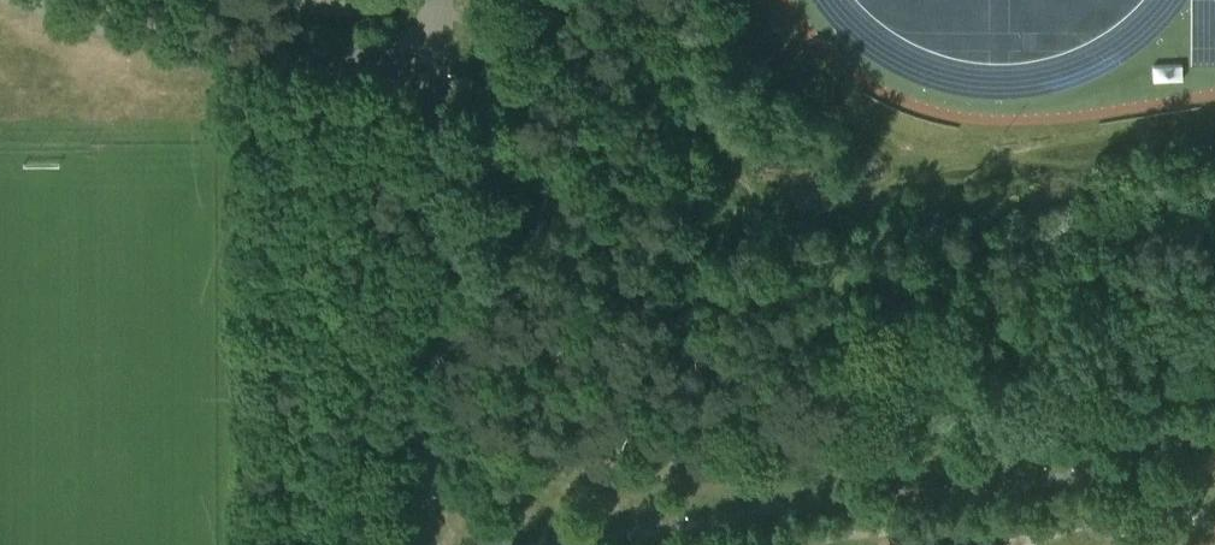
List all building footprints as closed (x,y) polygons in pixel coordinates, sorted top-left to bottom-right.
[(1150,65),(1150,82),(1182,81),(1182,64),(1150,65)]
